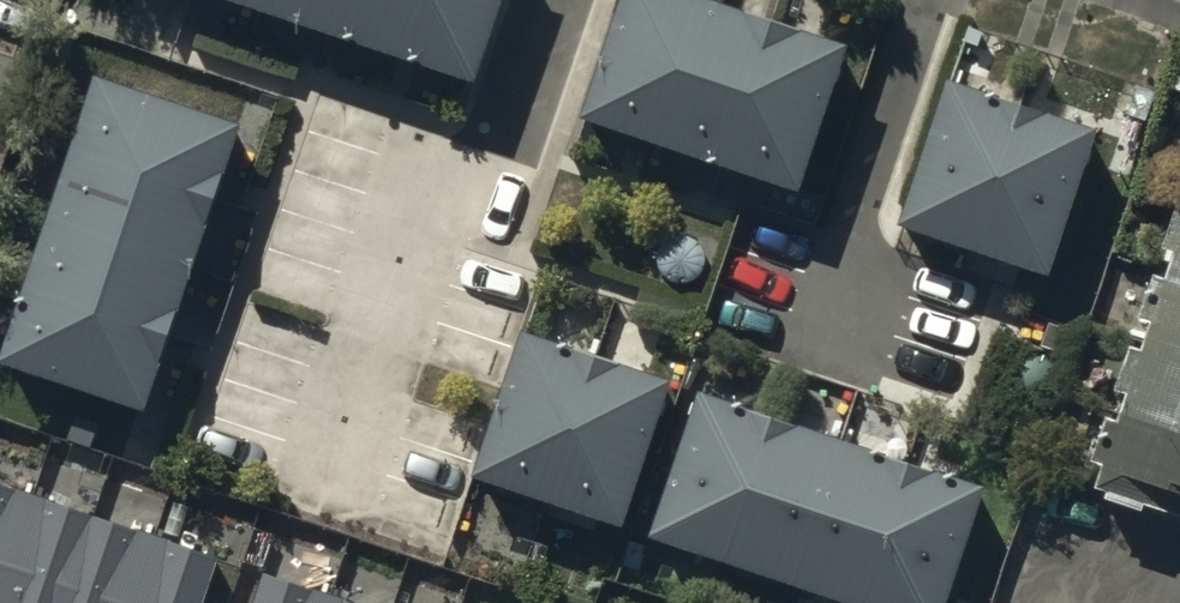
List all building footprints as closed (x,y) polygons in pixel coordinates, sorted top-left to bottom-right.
[(501,0),(260,0),(476,73),(501,0)] [(712,0),(635,0),(597,111),(803,181),(849,46),(712,0)] [(235,124),(107,81),(15,358),(143,400),(165,334),(188,265),(211,197),(235,124)] [(1099,132),(957,85),(912,221),(1054,267),(1099,132)] [(1104,483),(1179,508),(1179,260),(1104,483)] [(673,387),(533,339),(487,473),(627,520),(673,387)] [(712,396),(665,531),(876,602),(949,602),(988,490),(712,396)] [(0,484),(0,602),(206,602),(221,559),(0,484)] [(274,575),(265,602),(356,602),(274,575)]
